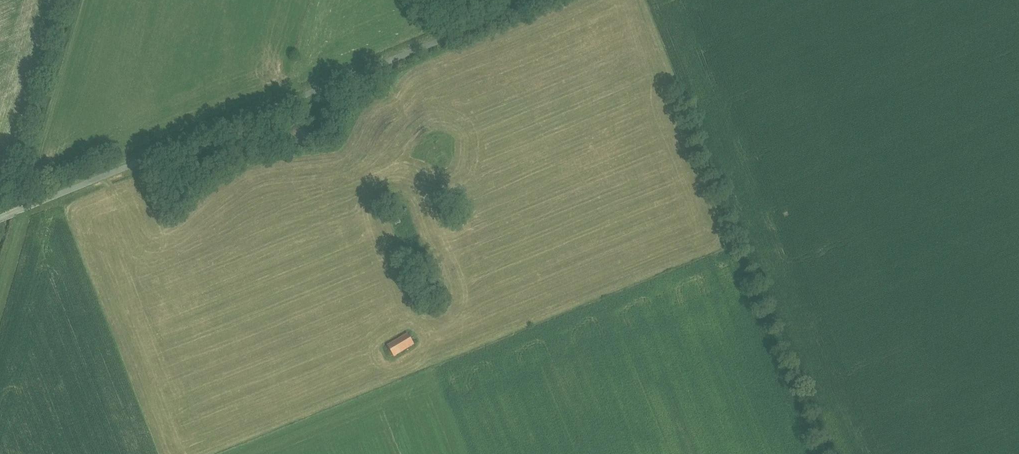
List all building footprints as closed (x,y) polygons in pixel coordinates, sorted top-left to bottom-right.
[(389,342),(396,353),(415,342),(408,331),(389,342)]
